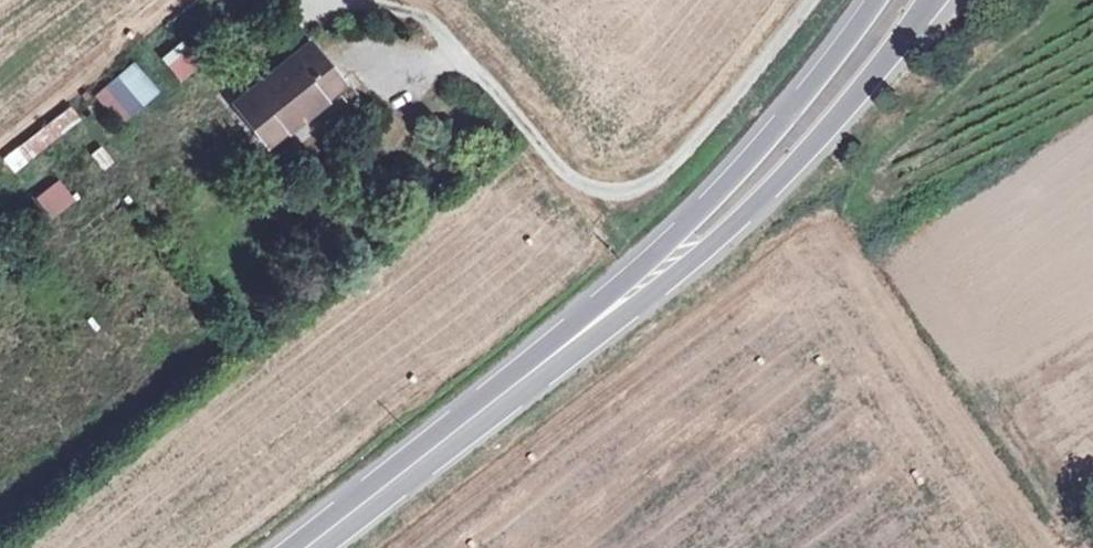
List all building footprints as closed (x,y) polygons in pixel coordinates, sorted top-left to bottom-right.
[(160,58),(180,83),(201,67),(182,42),(160,58)] [(267,142),(342,83),(310,43),(235,102),(267,142)] [(118,117),(137,102),(116,78),(97,94),(118,117)] [(72,109),(1,158),(10,171),(80,122),(72,109)] [(51,220),(75,202),(59,180),(35,197),(51,220)]
